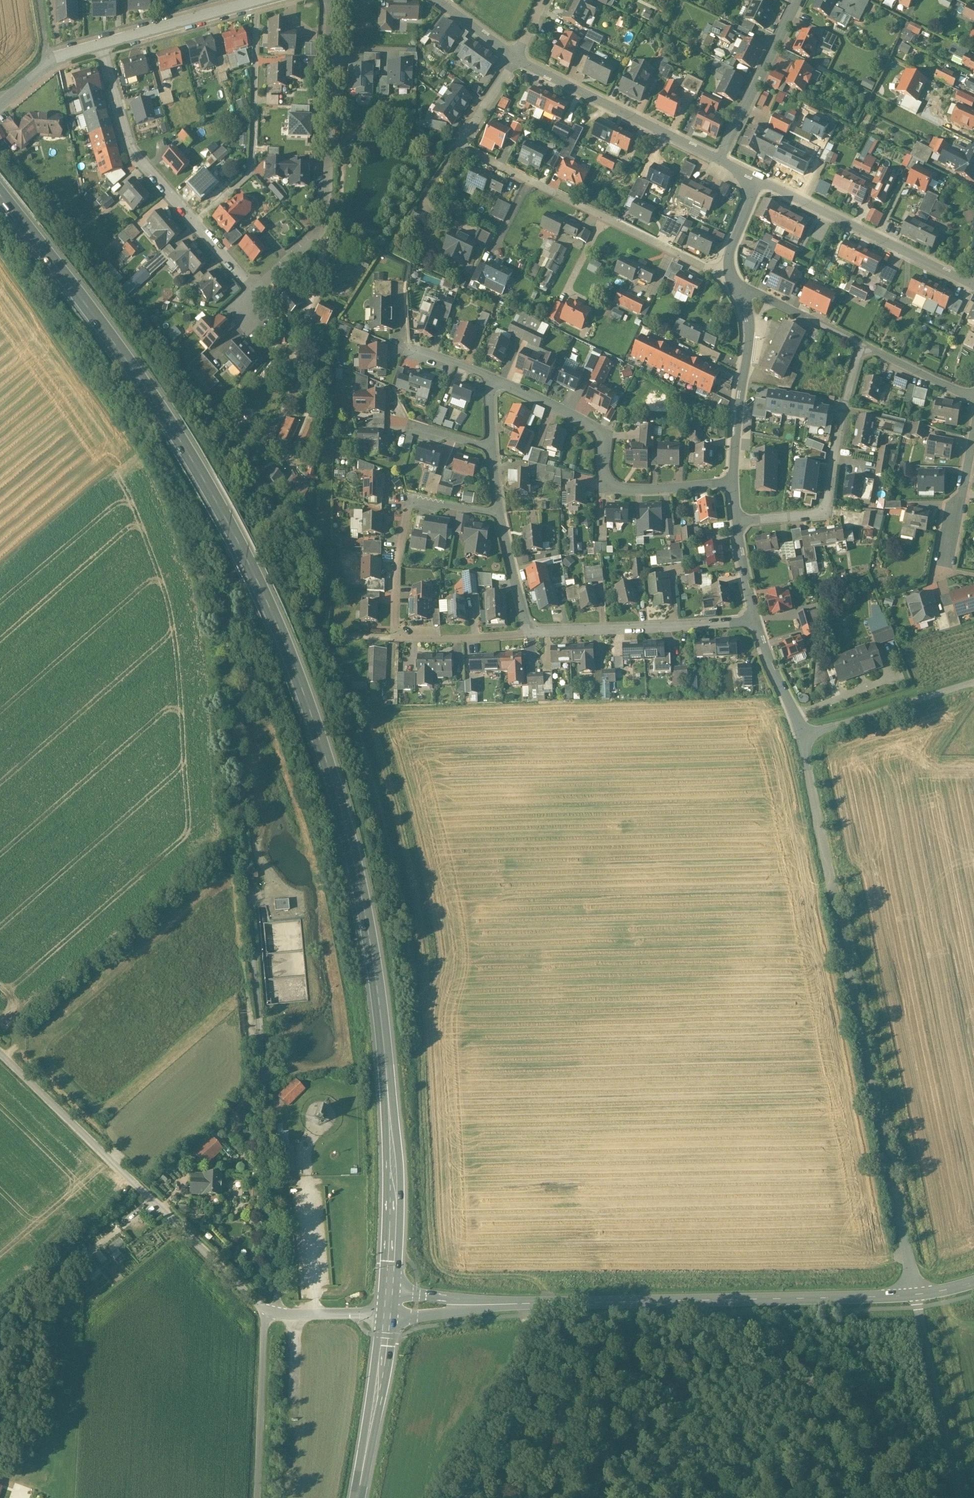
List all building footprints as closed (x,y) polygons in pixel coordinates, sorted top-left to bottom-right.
[(58,23),(74,23),(74,17),(77,17),(76,0),(57,0),(58,23)] [(97,0),(92,0),(93,18),(115,17),(114,0),(97,0)] [(128,11),(149,10),(149,1),(152,1),(152,0),(128,0),(128,11)] [(583,0),(572,0),(563,19),(582,29),(589,15),(594,17),(598,8),(594,6),(594,5),(583,0)] [(834,0),(818,0),(813,10),(828,17),(833,7),(836,1),(834,0)] [(840,11),(843,13),(843,14),(859,22),(869,2),(866,0),(845,0),(840,11)] [(908,8),(912,0),(891,0),(908,8)] [(772,11),(754,2),(745,20),(755,25),(763,29),(772,11)] [(410,4),(386,3),(386,10),(386,32),(391,32),(392,20),(417,20),(418,4),(416,4),(410,4)] [(968,6),(964,15),(973,21),(973,9),(968,6)] [(840,11),(833,7),(828,17),(827,19),(838,24),(843,14),(843,13),(840,11)] [(755,25),(745,20),(741,28),(751,33),(755,25)] [(268,45),(275,45),(286,46),(286,38),(287,22),(269,21),(269,36),(263,36),(262,45),(268,45)] [(442,22),(429,40),(447,53),(460,35),(442,22)] [(731,29),(716,22),(710,34),(730,44),(733,38),(736,32),(731,29)] [(749,32),(733,24),(731,29),(736,32),(733,38),(744,43),(745,41),(749,32)] [(242,31),(222,37),(226,53),(227,53),(228,55),(228,56),(234,54),(238,68),(249,64),(245,51),(240,52),(239,49),(247,47),(242,31)] [(603,38),(589,31),(586,38),(595,43),(600,45),(603,38)] [(819,39),(803,31),(793,50),(810,58),(819,39)] [(574,38),(566,34),(561,44),(560,44),(553,58),(561,62),(560,64),(568,68),(576,52),(575,51),(579,42),(574,39),(574,38)] [(209,38),(186,45),(191,62),(192,62),(192,65),(200,63),(199,60),(209,57),(214,56),(209,38)] [(289,56),(293,57),(294,39),(286,38),(286,46),(275,45),(275,51),(274,56),(289,56)] [(595,43),(586,38),(581,48),(590,53),(595,43)] [(760,49),(745,41),(744,43),(739,53),(736,60),(751,68),(760,49)] [(468,42),(456,58),(470,68),(482,51),(468,42)] [(969,51),(953,43),(949,51),(955,54),(965,59),(966,56),(966,57),(969,51)] [(317,44),(305,44),(305,57),(317,57),(317,44)] [(417,61),(418,50),(405,49),(405,60),(417,61)] [(177,50),(156,56),(160,72),(163,81),(172,78),(169,70),(181,66),(177,50)] [(470,68),(483,77),(495,61),(482,51),(470,68)] [(965,59),(955,54),(952,61),(962,66),(963,64),(965,59)] [(228,55),(221,57),(226,72),(233,70),(228,56),(228,55)] [(373,55),(373,73),(384,73),(384,55),(373,55)] [(591,60),(584,56),(576,72),(585,76),(586,74),(585,74),(591,60)] [(605,63),(593,56),(591,60),(585,74),(586,74),(606,84),(615,66),(606,61),(605,63)] [(966,56),(965,59),(963,64),(973,69),(973,60),(966,57),(966,56)] [(143,57),(121,63),(125,80),(147,74),(143,57)] [(209,57),(199,60),(200,63),(201,68),(204,69),(211,67),(212,65),(209,57)] [(221,57),(214,59),(218,74),(226,72),(221,57)] [(672,67),(654,58),(650,66),(657,70),(655,75),(653,74),(652,74),(661,78),(666,80),(672,67)] [(282,62),(281,68),(286,68),(285,79),(301,80),(301,63),(289,63),(282,62)] [(734,69),(720,62),(715,73),(725,78),(727,73),(731,75),(734,69)] [(411,63),(390,63),(390,71),(389,85),(396,85),(396,88),(411,88),(411,63)] [(814,71),(797,63),(793,69),(792,68),(789,74),(791,74),(788,80),(786,84),(786,85),(803,93),(807,85),(808,85),(812,78),(810,78),(814,71)] [(373,66),(349,66),(349,79),(348,93),(356,93),(356,99),(373,99),(373,73),(373,66)] [(641,72),(630,66),(625,75),(628,77),(621,92),(640,101),(648,85),(647,85),(652,74),(653,74),(653,73),(642,68),(641,72)] [(267,87),(280,87),(285,87),(285,79),(286,68),(281,68),(268,68),(267,87)] [(94,70),(73,76),(78,96),(80,96),(99,91),(100,90),(94,70)] [(773,72),(766,85),(778,90),(784,78),(773,72)] [(955,80),(939,72),(935,79),(952,87),(955,80)] [(731,75),(727,73),(725,78),(717,94),(734,102),(744,81),(731,75)] [(925,82),(907,73),(898,92),(917,100),(925,82)] [(242,75),(233,77),(235,83),(244,81),(242,75)] [(703,83),(687,75),(681,87),(697,95),(703,83)] [(784,78),(778,90),(782,93),(786,85),(786,84),(788,80),(784,78)] [(863,85),(870,89),(873,83),(866,79),(863,85)] [(670,82),(664,93),(656,109),(674,118),(682,102),(673,98),(679,86),(670,82)] [(466,102),(470,95),(456,85),(447,99),(463,110),(468,104),(466,102)] [(535,89),(527,103),(544,112),(551,97),(535,89)] [(99,91),(80,96),(80,99),(72,102),(76,115),(84,113),(85,116),(104,110),(99,91)] [(170,91),(159,95),(162,106),(173,103),(170,91)] [(267,93),(267,106),(278,106),(278,94),(278,93),(267,93)] [(720,102),(706,95),(701,104),(707,107),(715,111),(716,111),(720,102)] [(568,106),(551,97),(544,112),(561,120),(568,106)] [(148,98),(131,102),(137,124),(154,120),(148,98)] [(511,102),(503,98),(498,107),(507,111),(511,102)] [(437,113),(452,123),(457,115),(459,117),(463,110),(447,99),(437,113)] [(715,111),(707,107),(704,113),(703,113),(696,128),(715,138),(723,123),(711,117),(715,111)] [(104,110),(85,116),(90,135),(110,129),(104,110)] [(962,113),(959,122),(971,127),(973,129),(973,119),(962,113)] [(795,117),(789,114),(786,120),(791,123),(792,124),(792,123),(795,117)] [(786,120),(774,115),(769,126),(787,134),(792,124),(791,123),(786,120)] [(14,117),(4,125),(11,135),(10,136),(22,149),(33,139),(31,136),(36,132),(55,133),(59,129),(60,122),(56,117),(34,116),(21,126),(14,117)] [(822,141),(825,135),(829,126),(809,117),(802,132),(810,136),(811,135),(813,136),(822,141)] [(446,125),(429,121),(427,129),(445,133),(446,125)] [(617,130),(600,121),(593,136),(610,144),(617,130)] [(510,131),(493,123),(484,140),(502,149),(507,139),(516,144),(524,129),(513,124),(510,131)] [(571,131),(558,124),(552,134),(566,141),(571,131)] [(829,126),(825,135),(831,138),(836,127),(830,124),(829,126)] [(575,125),(567,141),(576,146),(583,129),(575,125)] [(767,136),(750,127),(741,147),(757,155),(756,157),(764,161),(766,156),(773,160),(781,145),(783,141),(768,133),(767,136)] [(942,127),(941,127),(938,134),(941,135),(950,140),(954,133),(942,127)] [(110,129),(90,135),(96,155),(115,149),(110,129)] [(196,140),(186,129),(178,136),(187,147),(196,140)] [(802,132),(796,129),(793,135),(810,143),(813,136),(811,135),(810,136),(802,132)] [(617,130),(610,144),(627,153),(634,138),(617,130)] [(950,140),(941,135),(935,146),(945,151),(950,140)] [(864,152),(872,156),(880,140),(872,136),(864,152)] [(354,139),(351,139),(348,142),(348,145),(350,147),(354,148),(356,146),(356,142),(354,139)] [(560,154),(559,157),(565,160),(570,158),(576,146),(567,141),(560,154)] [(547,152),(529,143),(521,158),(527,161),(528,163),(539,169),(547,152)] [(795,152),(781,145),(773,160),(788,167),(787,167),(803,175),(811,159),(795,152)] [(935,146),(932,145),(930,149),(933,151),(932,153),(942,157),(942,158),(945,151),(935,146)] [(604,156),(584,146),(579,155),(587,160),(588,158),(600,164),(604,156)] [(969,146),(965,155),(953,149),(950,154),(973,165),(973,149),(969,146)] [(189,164),(175,148),(162,159),(177,175),(189,164)] [(285,149),(267,148),(267,156),(285,156),(285,149)] [(435,155),(424,148),(419,156),(431,163),(435,155)] [(115,149),(96,155),(102,176),(104,175),(121,170),(115,149)] [(930,157),(914,149),(910,156),(926,164),(930,157)] [(822,154),(819,160),(825,163),(830,153),(824,150),(822,154)] [(560,154),(554,151),(547,165),(554,168),(559,157),(560,154)] [(950,154),(945,151),(942,158),(942,157),(939,162),(957,171),(960,165),(948,159),(950,154)] [(627,165),(605,154),(604,156),(600,164),(617,172),(618,170),(623,172),(627,165)] [(950,154),(948,159),(960,165),(957,171),(956,173),(973,182),(973,165),(950,154)] [(212,155),(201,165),(206,171),(217,161),(212,155)] [(867,157),(864,163),(863,163),(860,169),(867,172),(873,159),(867,157)] [(575,160),(570,158),(565,160),(562,167),(564,168),(559,178),(567,181),(566,182),(567,185),(571,187),(574,186),(574,185),(580,188),(588,172),(572,165),(575,160)] [(863,163),(857,160),(854,165),(860,169),(863,163)] [(283,161),(267,161),(266,179),(282,180),(283,174),(283,163),(283,161)] [(696,167),(686,162),(680,174),(690,179),(696,167)] [(291,163),(283,163),(283,174),(290,174),(290,184),(308,184),(308,167),(299,167),(299,163),(291,163)] [(673,175),(655,167),(648,182),(650,183),(666,190),(673,175)] [(934,176),(916,167),(908,185),(925,193),(934,176)] [(121,170),(104,175),(113,186),(126,175),(121,170)] [(218,186),(204,170),(199,175),(207,183),(210,181),(216,188),(218,186)] [(474,170),(467,183),(484,191),(486,186),(496,191),(501,181),(484,172),(483,174),(474,170)] [(896,178),(881,171),(874,184),(878,187),(873,198),(883,204),(896,178)] [(846,175),(841,172),(833,187),(848,194),(856,179),(852,178),(846,175)] [(199,175),(199,174),(186,186),(200,202),(213,191),(213,190),(216,188),(210,181),(207,183),(199,175)] [(859,181),(856,179),(848,194),(856,198),(854,201),(861,204),(870,187),(864,184),(866,180),(861,178),(859,181)] [(149,198),(134,181),(119,194),(134,211),(149,198)] [(506,184),(501,181),(496,191),(501,193),(506,184)] [(646,185),(637,181),(629,197),(637,201),(640,203),(650,183),(648,182),(646,185)] [(701,189),(687,182),(679,197),(680,197),(678,202),(691,209),(692,207),(701,189)] [(730,187),(722,183),(717,193),(725,197),(730,187)] [(716,196),(701,189),(692,207),(701,212),(703,208),(709,211),(716,196)] [(927,192),(918,211),(929,216),(936,202),(938,198),(927,192)] [(105,193),(96,202),(100,206),(102,205),(109,198),(105,193)] [(109,198),(102,205),(106,209),(113,202),(109,198)] [(250,207),(242,198),(237,198),(227,207),(226,206),(213,218),(218,223),(218,225),(221,228),(223,228),(227,233),(223,236),(232,245),(242,236),(233,227),(240,221),(240,220),(249,212),(250,207)] [(505,204),(498,200),(491,215),(503,221),(506,217),(500,214),(505,204)] [(640,203),(637,201),(630,215),(648,224),(655,210),(640,203)] [(779,208),(765,201),(756,218),(771,225),(771,224),(779,209),(779,208)] [(948,207),(936,202),(929,216),(936,220),(937,217),(942,219),(948,207)] [(511,206),(505,204),(500,214),(506,217),(511,206)] [(793,216),(779,209),(771,224),(785,231),(793,216)] [(880,227),(885,214),(872,209),(867,222),(880,227)] [(966,211),(968,222),(973,221),(973,209),(966,211)] [(180,233),(161,212),(144,226),(145,228),(142,231),(159,251),(180,233)] [(580,228),(558,217),(557,219),(548,215),(541,228),(558,236),(560,231),(575,238),(580,228)] [(807,224),(793,216),(785,231),(800,239),(807,224)] [(685,221),(679,218),(677,223),(683,226),(685,221)] [(267,227),(260,219),(247,231),(248,232),(254,226),(260,233),(267,227)] [(683,226),(677,223),(668,219),(665,225),(674,230),(672,234),(677,237),(683,226)] [(924,226),(909,219),(901,235),(916,242),(924,226)] [(692,224),(685,221),(683,226),(680,233),(685,235),(688,229),(689,229),(692,224)] [(131,224),(123,231),(131,241),(139,233),(131,224)] [(718,224),(715,229),(720,232),(720,233),(726,235),(728,229),(718,224)] [(939,234),(924,226),(916,242),(931,249),(939,234)] [(493,235),(480,229),(473,242),(482,246),(481,247),(486,249),(493,235)] [(716,240),(695,230),(688,246),(708,256),(716,240)] [(473,242),(453,232),(445,250),(454,254),(451,260),(462,266),(465,259),(468,261),(474,250),(479,252),(481,247),(482,246),(473,242)] [(680,233),(674,243),(680,247),(686,236),(685,235),(680,233)] [(265,251),(252,236),(239,247),(252,261),(265,251)] [(781,241),(774,238),(771,243),(778,247),(781,241)] [(770,246),(760,241),(754,253),(764,258),(770,246)] [(798,250),(781,241),(778,247),(774,254),(792,263),(798,250)] [(137,251),(129,242),(123,247),(132,256),(137,251)] [(206,263),(188,242),(175,253),(176,254),(171,258),(184,272),(188,268),(193,274),(206,263)] [(863,251),(846,243),(839,257),(856,266),(863,251)] [(566,250),(557,245),(549,260),(558,265),(566,250)] [(329,258),(334,261),(340,256),(343,251),(342,249),(336,248),(333,250),(330,253),(329,258)] [(881,260),(863,251),(856,266),(874,275),(881,260)] [(168,260),(161,252),(143,268),(150,276),(168,260)] [(655,273),(632,262),(631,264),(622,259),(616,272),(632,280),(635,275),(650,283),(655,273)] [(833,275),(838,265),(827,259),(822,270),(833,275)] [(601,265),(592,261),(588,269),(596,273),(601,265)] [(512,272),(492,263),(489,269),(484,279),(504,289),(512,272)] [(530,275),(537,277),(541,265),(533,263),(530,275)] [(489,269),(480,265),(472,281),(481,285),(484,279),(489,269)] [(885,267),(881,278),(894,283),(898,271),(885,267)] [(786,275),(777,271),(775,273),(773,274),(772,278),(772,280),(769,287),(784,294),(788,293),(791,295),(801,276),(789,270),(786,275)] [(202,279),(204,277),(200,272),(191,280),(196,285),(195,285),(197,288),(197,287),(197,288),(202,283),(204,281),(202,279)] [(226,286),(214,273),(209,277),(204,281),(202,283),(197,288),(203,294),(202,295),(207,300),(212,295),(214,297),(219,292),(221,295),(228,289),(226,286)] [(384,273),(375,274),(375,281),(384,281),(384,273)] [(691,275),(686,273),(684,275),(680,273),(678,277),(676,283),(678,284),(675,291),(691,299),(695,290),(698,292),(702,284),(690,278),(691,275)] [(678,277),(671,274),(668,279),(676,283),(678,277)] [(934,286),(916,277),(909,292),(927,301),(934,286)] [(196,285),(191,280),(180,290),(184,295),(195,285),(196,285)] [(392,282),(375,282),(375,297),(391,297),(392,282)] [(277,283),(267,291),(274,300),(276,298),(278,301),(285,295),(282,293),(284,291),(277,283)] [(870,292),(854,284),(849,293),(865,301),(870,292)] [(810,285),(802,303),(813,308),(822,290),(810,285)] [(952,295),(934,286),(927,301),(944,310),(952,295)] [(879,287),(875,294),(895,303),(898,295),(879,287)] [(450,289),(446,299),(454,302),(458,292),(450,289)] [(276,303),(287,316),(302,302),(291,290),(285,295),(278,301),(276,303)] [(834,296),(822,290),(813,308),(825,314),(834,296)] [(645,303),(621,291),(615,302),(640,314),(645,303)] [(446,299),(441,297),(437,308),(450,313),(454,302),(446,299)] [(962,303),(956,300),(950,311),(957,314),(962,303)] [(590,311),(570,301),(570,302),(567,309),(562,319),(581,329),(584,323),(585,324),(587,323),(588,320),(588,318),(587,318),(590,312),(590,311)] [(903,308),(889,301),(884,311),(899,318),(903,308)] [(393,303),(372,302),(371,329),(393,330),(393,303)] [(970,302),(965,313),(971,316),(973,309),(973,304),(970,302)] [(326,323),(333,310),(321,303),(315,314),(323,318),(321,321),(326,323)] [(562,319),(567,309),(556,304),(548,319),(559,324),(562,319)] [(436,310),(424,305),(421,313),(425,315),(419,331),(434,337),(440,320),(447,323),(450,313),(437,308),(436,310)] [(616,308),(613,316),(621,320),(624,312),(616,308)] [(490,316),(482,313),(478,324),(485,327),(490,316)] [(532,318),(524,314),(519,325),(528,329),(532,318)] [(212,323),(208,318),(194,331),(209,348),(229,329),(218,317),(212,323)] [(696,328),(678,319),(672,333),(697,345),(698,344),(700,340),(709,345),(710,344),(714,334),(697,326),(696,328)] [(519,325),(514,322),(509,333),(523,340),(528,329),(519,325)] [(339,324),(338,334),(350,336),(351,326),(339,324)] [(174,341),(182,333),(175,325),(167,333),(174,341)] [(455,325),(451,338),(456,339),(460,326),(455,325)] [(478,331),(462,325),(454,345),(470,351),(478,331)] [(805,334),(785,325),(774,347),(793,357),(796,358),(803,344),(801,342),(802,340),(805,334)] [(369,335),(355,329),(350,340),(366,348),(366,343),(369,335)] [(528,329),(523,340),(539,347),(544,337),(528,329)] [(824,334),(812,329),(808,337),(820,343),(824,334)] [(969,333),(964,344),(973,349),(973,347),(973,335),(969,333)] [(714,334),(710,344),(715,347),(719,337),(714,334)] [(510,343),(494,336),(485,357),(502,363),(510,343)] [(908,338),(903,336),(900,343),(905,345),(908,338)] [(647,339),(642,337),(633,356),(644,362),(654,343),(654,342),(647,339)] [(258,360),(239,340),(223,354),(233,365),(240,373),(242,375),(258,360)] [(691,361),(670,351),(670,350),(658,344),(658,345),(654,343),(644,362),(648,364),(661,370),(682,380),(681,380),(694,386),(698,388),(707,368),(703,367),(703,366),(691,360),(691,361)] [(721,355),(698,344),(697,345),(694,351),(717,362),(721,355)] [(387,348),(369,347),(369,348),(366,348),(361,348),(361,369),(369,369),(387,370),(387,348)] [(793,357),(774,347),(769,357),(762,371),(781,380),(782,380),(786,371),(793,357)] [(940,347),(931,347),(931,355),(935,356),(935,359),(939,359),(940,347)] [(545,360),(525,351),(517,368),(529,374),(528,377),(545,385),(556,361),(547,357),(545,360)] [(207,360),(201,354),(187,367),(192,373),(207,360)] [(599,361),(591,357),(585,369),(593,373),(599,361)] [(218,372),(207,360),(192,373),(202,387),(213,377),(218,372)] [(606,364),(599,361),(593,373),(600,377),(606,364)] [(240,373),(233,365),(229,369),(229,372),(233,376),(236,377),(240,373)] [(714,371),(707,368),(698,388),(710,393),(719,374),(714,371)] [(582,377),(565,369),(558,384),(570,389),(571,389),(575,391),(582,377)] [(797,376),(786,371),(782,380),(781,380),(778,387),(791,389),(797,376)] [(385,394),(367,393),(367,377),(356,372),(355,411),(374,412),(385,412),(385,394)] [(434,378),(415,372),(412,379),(411,380),(400,376),(397,387),(405,390),(417,394),(416,397),(426,401),(434,378)] [(909,379),(898,374),(894,384),(905,389),(909,379)] [(213,377),(202,387),(207,393),(219,383),(213,377)] [(882,383),(866,378),(861,398),(877,402),(881,391),(880,391),(882,383)] [(475,389),(458,383),(452,398),(459,401),(460,400),(469,403),(475,389)] [(596,385),(587,401),(598,408),(596,410),(605,415),(606,413),(616,396),(596,385)] [(928,391),(915,388),(913,398),(925,401),(928,391)] [(777,394),(777,396),(769,395),(766,412),(773,413),(773,415),(781,416),(782,414),(785,395),(777,394)] [(793,396),(792,399),(784,398),(782,414),(789,415),(789,418),(797,419),(800,397),(793,396)] [(814,403),(807,401),(808,398),(800,397),(797,419),(805,420),(805,418),(812,419),(814,405),(814,403)] [(717,398),(714,404),(720,407),(723,401),(717,398)] [(960,405),(937,401),(934,419),(946,422),(946,424),(956,426),(960,405)] [(825,427),(828,410),(820,409),(821,407),(814,405),(812,419),(810,427),(818,428),(818,426),(825,427)] [(443,427),(449,410),(441,407),(435,424),(443,427)] [(531,414),(514,407),(506,425),(517,430),(523,433),(523,432),(531,414)] [(385,412),(374,412),(374,419),(367,419),(367,425),(384,426),(385,412)] [(462,412),(457,423),(463,425),(468,414),(462,412)] [(906,421),(882,415),(881,421),(874,419),(874,420),(875,420),(873,430),(902,437),(904,428),(906,421)] [(874,420),(859,417),(853,446),(870,449),(876,450),(879,438),(871,437),(873,430),(875,420),(874,420)] [(298,423),(287,418),(278,438),(290,443),(298,423)] [(309,421),(300,443),(302,443),(308,446),(309,447),(319,425),(309,421)] [(915,423),(906,421),(904,428),(913,430),(915,423)] [(925,426),(915,423),(913,430),(912,436),(922,438),(925,426)] [(655,427),(642,426),(640,447),(647,447),(651,447),(653,447),(655,427)] [(566,433),(550,429),(544,449),(561,453),(566,433)] [(523,433),(517,430),(509,449),(525,456),(533,437),(523,433),(523,432),(523,433)] [(367,431),(360,431),(359,442),(371,442),(371,438),(378,438),(378,432),(367,431)] [(701,433),(691,433),(690,442),(701,443),(701,433)] [(402,434),(399,446),(412,450),(415,437),(402,434)] [(378,438),(371,438),(371,442),(371,457),(388,458),(389,439),(378,438)] [(953,442),(930,438),(927,456),(936,458),(936,457),(950,460),(953,442)] [(808,439),(806,446),(823,452),(826,445),(808,439)] [(443,452),(422,445),(416,462),(438,468),(443,452)] [(679,446),(669,445),(669,447),(659,447),(659,455),(658,465),(659,465),(659,464),(679,465),(679,446)] [(640,447),(627,446),(627,464),(637,464),(636,469),(646,469),(646,465),(647,465),(647,447),(640,447)] [(713,447),(697,447),(696,455),(695,455),(695,467),(712,467),(713,447)] [(541,451),(533,449),(528,463),(529,463),(537,465),(541,451)] [(773,452),(758,451),(753,451),(752,458),(751,458),(751,466),(758,466),(757,483),(756,483),(756,492),(771,492),(776,492),(777,452),(773,452)] [(890,452),(880,451),(878,463),(888,464),(890,452)] [(478,462),(458,456),(453,473),(466,476),(472,478),(478,462)] [(799,461),(796,477),(817,480),(819,464),(799,461)] [(537,465),(529,463),(528,470),(534,472),(541,473),(546,474),(548,467),(537,465)] [(888,464),(878,463),(876,475),(886,477),(888,464)] [(911,466),(900,466),(900,478),(911,479),(911,466)] [(273,470),(266,479),(269,481),(276,486),(282,476),(273,470)] [(453,473),(444,470),(442,478),(441,482),(454,486),(461,484),(466,476),(453,473)] [(574,473),(561,470),(561,479),(574,480),(574,473)] [(541,473),(534,472),(532,480),(539,481),(541,473)] [(944,473),(919,472),(919,492),(943,493),(944,473)] [(529,475),(514,474),(513,492),(529,493),(530,485),(528,485),(529,475)] [(384,476),(365,475),(365,499),(382,500),(382,484),(384,484),(384,476)] [(442,478),(434,475),(431,487),(427,485),(425,491),(437,494),(437,493),(441,482),(442,478)] [(796,477),(794,493),(814,496),(817,480),(796,477)] [(864,480),(848,478),(844,497),(870,502),(873,482),(863,481),(864,480)] [(454,486),(441,482),(437,493),(451,497),(454,486)] [(476,487),(466,485),(465,493),(475,495),(476,487)] [(586,485),(568,485),(567,506),(585,506),(586,485)] [(382,500),(365,499),(365,505),(382,510),(382,500)] [(713,500),(698,503),(700,514),(696,515),(697,523),(701,522),(701,523),(716,521),(713,500)] [(629,506),(607,505),(607,523),(628,524),(629,506)] [(661,506),(641,506),(642,523),(643,523),(644,534),(661,533),(661,522),(661,506)] [(929,514),(908,510),(905,526),(905,527),(916,529),(926,531),(929,514)] [(382,516),(362,515),(362,512),(354,511),(354,520),(351,520),(351,530),(358,530),(358,534),(381,535),(382,516)] [(866,513),(863,527),(874,529),(876,515),(866,513)] [(427,519),(417,517),(415,529),(425,531),(427,519)] [(448,521),(427,518),(427,519),(425,531),(415,529),(412,542),(425,544),(426,540),(436,541),(435,548),(444,550),(445,540),(448,521)] [(489,528),(468,525),(465,542),(468,543),(486,545),(486,544),(489,528)] [(916,529),(905,527),(905,526),(902,526),(900,536),(914,539),(916,529)] [(842,527),(821,531),(824,546),(836,544),(844,542),(843,534),(842,527)] [(344,529),(335,529),(335,540),(344,540),(344,529)] [(540,529),(523,530),(526,552),(542,551),(540,529)] [(821,531),(801,534),(804,549),(814,548),(824,546),(821,531)] [(852,533),(843,534),(844,542),(845,541),(845,543),(854,542),(852,533)] [(775,535),(755,539),(758,554),(778,550),(775,535)] [(844,542),(836,544),(838,553),(847,551),(845,543),(845,541),(844,542)] [(486,545),(468,543),(466,551),(476,553),(475,556),(487,558),(489,545),(486,544),(486,545)] [(606,543),(594,543),(595,554),(607,554),(606,543)] [(720,544),(705,546),(707,558),(703,559),(704,566),(708,566),(723,564),(720,544)] [(465,547),(452,545),(450,556),(463,558),(465,547)] [(814,548),(804,549),(803,549),(806,565),(817,564),(814,548)] [(682,550),(671,551),(672,563),(684,562),(682,550)] [(671,551),(663,552),(664,564),(672,563),(671,551)] [(550,558),(532,562),(534,569),(546,566),(546,567),(551,565),(550,558)] [(796,558),(790,560),(791,570),(792,570),(798,569),(796,558)] [(641,560),(632,561),(634,578),(642,578),(641,560)] [(380,562),(363,561),(362,580),(368,580),(380,581),(380,580),(380,562)] [(534,569),(527,570),(532,590),(535,590),(536,590),(550,586),(546,567),(546,566),(534,569)] [(602,566),(584,568),(586,583),(603,581),(602,566)] [(476,573),(463,572),(465,595),(478,594),(478,587),(476,573)] [(489,574),(476,573),(478,587),(490,586),(489,574)] [(343,574),(334,574),(335,584),(343,584),(343,574)] [(710,574),(689,576),(690,587),(700,586),(700,589),(702,589),(712,588),(712,587),(710,574)] [(667,576),(650,578),(652,597),(653,597),(654,607),(655,607),(655,609),(656,610),(660,610),(661,608),(661,607),(670,606),(667,576)] [(380,581),(368,580),(367,592),(379,592),(385,592),(385,580),(380,580),(380,581)] [(632,582),(615,586),(621,608),(637,604),(632,582)] [(727,585),(712,587),(712,588),(702,589),(705,609),(715,607),(730,605),(727,585)] [(550,586),(536,590),(540,610),(558,606),(553,586),(550,586)] [(579,586),(566,588),(568,602),(580,600),(580,599),(579,600),(577,592),(580,592),(579,586)] [(431,588),(414,588),(414,601),(427,601),(427,602),(431,602),(431,588)] [(951,595),(954,607),(957,616),(973,611),(973,588),(951,595)] [(580,592),(577,592),(579,600),(580,599),(580,600),(582,609),(597,606),(593,589),(580,592)] [(782,591),(769,594),(770,597),(767,598),(770,613),(773,612),(774,615),(786,612),(786,609),(791,608),(788,593),(782,594),(782,591)] [(930,593),(909,599),(913,611),(912,613),(913,618),(915,620),(917,625),(936,619),(937,619),(936,617),(937,616),(930,593)] [(504,594),(487,595),(488,620),(505,619),(504,594)] [(466,600),(448,600),(449,621),(466,621),(466,600)] [(414,601),(410,601),(409,619),(427,620),(427,602),(427,601),(414,601)] [(377,604),(362,603),(361,621),(377,622),(377,604)] [(954,607),(944,610),(945,614),(950,629),(960,626),(957,616),(954,607)] [(808,610),(798,613),(803,628),(813,625),(808,610)] [(937,616),(936,617),(937,619),(936,619),(940,632),(950,629),(945,614),(937,616)] [(883,615),(872,619),(876,631),(888,627),(883,615)] [(813,625),(803,628),(805,637),(815,634),(813,625)] [(876,631),(872,633),(876,644),(873,645),(874,646),(895,638),(890,626),(888,627),(876,631)] [(799,638),(780,646),(786,660),(792,657),(804,653),(805,652),(799,638)] [(715,641),(695,642),(696,658),(716,657),(715,641)] [(736,641),(715,641),(716,657),(736,656),(736,641)] [(664,643),(643,644),(644,660),(654,659),(665,659),(664,655),(664,643)] [(643,644),(623,645),(624,661),(644,660),(643,644)] [(873,645),(832,660),(840,683),(881,668),(874,646),(873,645)] [(592,646),(572,647),(572,663),(579,662),(592,662),(593,662),(592,646)] [(572,647),(551,648),(552,664),(572,663),(572,647)] [(387,650),(370,649),(369,684),(386,684),(387,650)] [(804,653),(792,657),(794,662),(797,663),(805,660),(806,658),(804,653)] [(520,655),(500,656),(501,671),(511,671),(521,671),(520,655)] [(665,659),(654,659),(654,674),(671,673),(670,655),(664,655),(665,659)] [(500,656),(479,657),(480,672),(501,671),(500,656)] [(435,657),(418,657),(418,674),(418,686),(427,686),(427,674),(435,674),(435,657)] [(452,657),(435,657),(435,674),(443,674),(452,674),(452,657)] [(479,657),(471,657),(471,672),(480,672),(479,657)] [(592,662),(579,662),(579,672),(593,672),(593,662),(592,662)] [(751,665),(738,666),(738,677),(751,676),(751,665)] [(521,671),(511,671),(511,683),(522,683),(521,671)] [(413,673),(404,673),(404,690),(413,690),(413,673)] [(537,674),(527,675),(528,686),(537,685),(537,674)] [(465,682),(457,683),(457,694),(465,693),(465,682)] [(477,682),(465,682),(465,693),(477,693),(477,682)] [(537,685),(528,686),(528,688),(523,688),(523,697),(529,697),(529,695),(537,694),(537,685)] [(367,689),(354,689),(354,699),(367,699),(367,689)] [(288,901),(274,902),(275,912),(289,910),(288,901)] [(279,1098),(288,1107),(304,1090),(295,1081),(279,1098)] [(319,1106),(313,1119),(323,1123),(329,1110),(319,1106)] [(211,1138),(194,1154),(193,1153),(193,1154),(204,1166),(222,1149),(211,1138)] [(203,1182),(191,1181),(190,1194),(220,1195),(220,1175),(203,1174),(203,1182)] [(109,1246),(114,1253),(126,1243),(121,1237),(109,1246)]
